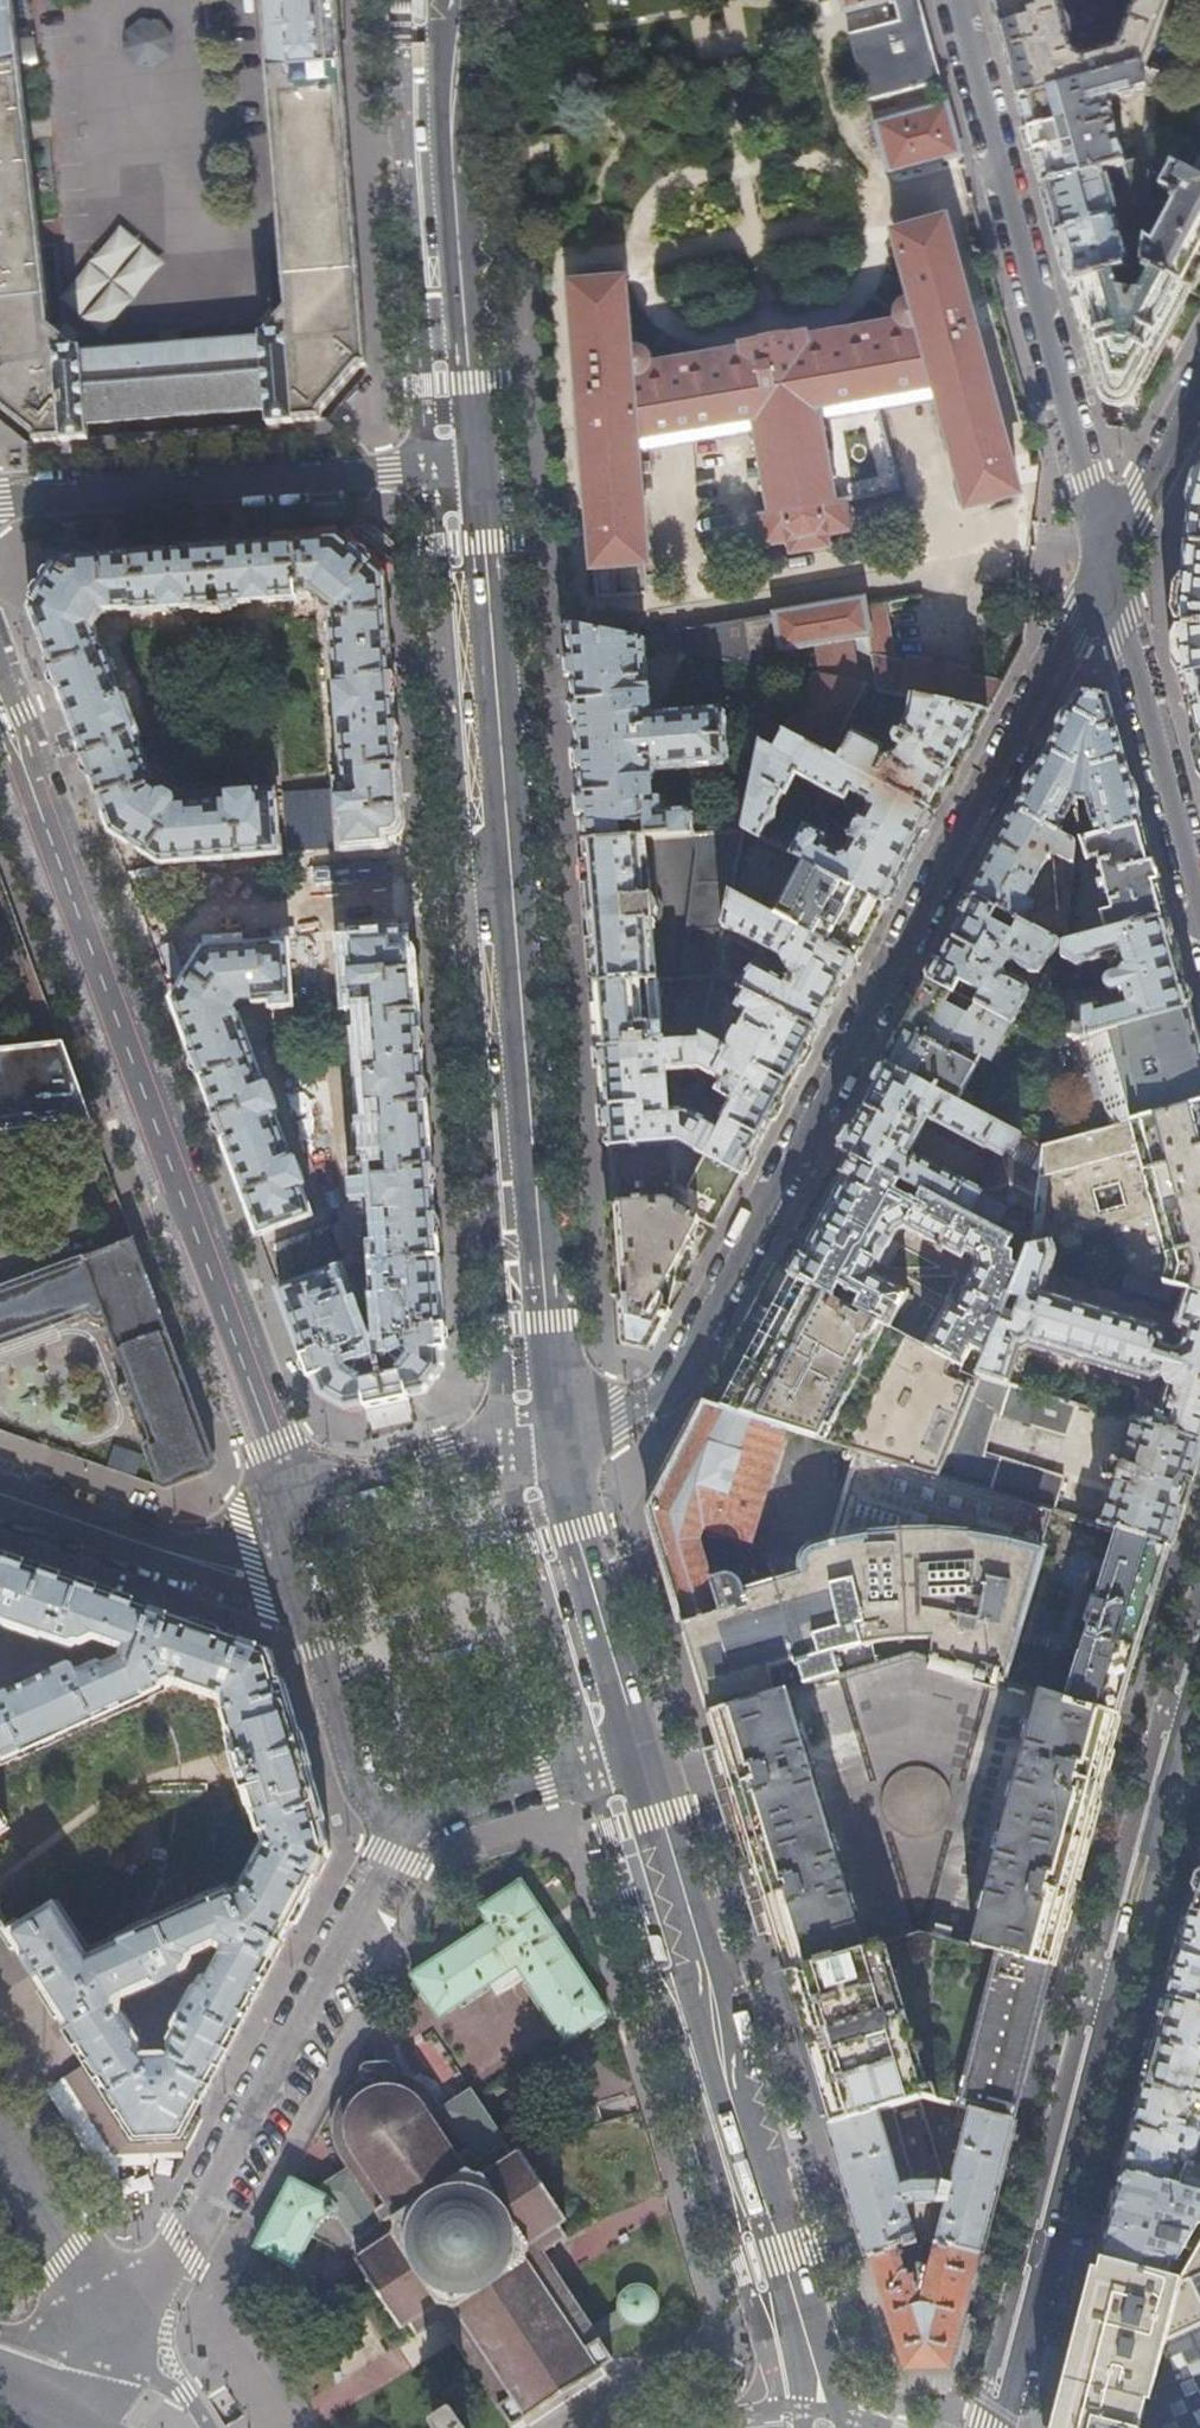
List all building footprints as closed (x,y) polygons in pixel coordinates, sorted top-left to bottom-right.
[(34,436),(34,442),(34,443),(61,441),(61,442),(88,440),(86,423),(266,409),(267,424),(267,426),(294,423),(294,422),(321,419),(321,411),(358,368),(366,367),(367,367),(341,41),(338,0),(256,0),(271,306),(255,325),(82,336),(62,320),(17,0),(0,0),(0,407),(34,436)] [(867,103),(941,82),(919,0),(851,0),(853,11),(887,3),(889,9),(895,7),(900,24),(848,38),(867,103)] [(1012,23),(999,27),(1007,54),(1019,100),(1142,66),(1163,13),(1168,0),(1134,0),(1117,41),(1113,46),(1108,49),(1080,57),(1072,52),(1068,37),(1069,32),(1068,24),(1066,20),(1062,15),(1058,0),(1006,0),(1012,23)] [(161,20),(140,17),(124,30),(121,51),(133,66),(157,68),(170,56),(173,35),(161,20)] [(1153,156),(1157,120),(1160,73),(1142,66),(1019,100),(1028,132),(1042,187),(1153,156)] [(880,124),(891,178),(960,155),(947,104),(880,124)] [(1153,156),(1042,187),(1053,226),(1068,284),(1125,268),(1128,259),(1122,252),(1103,181),(1126,174),(1135,207),(1147,204),(1153,156)] [(1153,156),(1147,204),(1140,264),(1190,291),(1199,272),(1199,181),(1191,177),(1153,156)] [(1191,177),(1199,181),(1199,160),(1191,177)] [(895,238),(914,306),(910,307),(907,309),(904,312),(901,315),(900,319),(900,323),(901,324),(805,340),(804,335),(742,345),(743,351),(647,367),(646,363),(643,359),(641,357),(638,356),(636,355),(632,355),(628,356),(621,282),(567,287),(591,570),(592,570),(594,599),(646,595),(646,594),(644,566),(645,566),(635,440),(755,420),(758,439),(752,441),(752,444),(759,443),(762,462),(755,464),(756,467),(763,466),(766,485),(759,487),(760,490),(767,489),(771,510),(759,512),(765,544),(789,540),(791,551),(827,545),(825,533),(849,529),(843,497),(833,499),(830,478),(836,477),(835,474),(829,475),(826,455),(833,454),(832,451),(825,452),(822,433),(828,431),(828,428),(821,429),(819,416),(830,414),(829,408),(938,391),(971,510),(1024,495),(949,223),(895,238)] [(1140,264),(1125,268),(1068,284),(1082,333),(1099,395),(1099,397),(1103,402),(1108,405),(1113,407),(1118,407),(1122,407),(1127,405),(1132,401),(1157,352),(1190,291),(1140,264)] [(1179,590),(1175,626),(1178,677),(1192,738),(1199,769),(1199,467),(1195,488),(1187,514),(1179,590)] [(391,567),(348,530),(339,539),(359,556),(383,577),(391,567)] [(359,556),(339,539),(201,550),(62,561),(30,611),(74,730),(111,833),(161,865),(281,856),(276,791),(227,795),(227,802),(177,806),(175,804),(176,803),(175,799),(164,792),(159,792),(158,793),(151,789),(148,780),(152,779),(135,733),(140,731),(136,720),(131,722),(104,651),(101,652),(92,626),(101,612),(132,611),(132,613),(169,610),(169,608),(180,607),(180,609),(194,609),(195,612),(211,611),(211,615),(223,614),(223,610),(239,609),(239,605),(253,604),(253,601),(264,601),(264,603),(314,599),(313,591),(319,591),(325,596),(321,601),(332,609),(330,612),(344,786),(337,786),(338,803),(340,803),(340,814),(339,815),(341,852),(388,848),(388,837),(394,837),(399,835),(401,832),(404,827),(402,800),(392,670),(384,578),(383,577),(359,556)] [(634,640),(646,642),(667,647),(680,649),(769,669),(785,651),(817,645),(824,679),(818,678),(786,736),(827,757),(864,688),(860,687),(855,663),(874,660),(878,692),(898,696),(906,698),(987,713),(1004,682),(965,689),(966,685),(910,668),(908,673),(895,664),(886,604),(866,607),(865,601),(634,640)] [(648,660),(646,642),(634,640),(566,627),(568,652),(579,795),(583,843),(624,840),(623,826),(645,824),(646,838),(698,835),(697,816),(690,810),(665,811),(664,798),(653,799),(652,783),(655,782),(663,774),(726,768),(728,768),(732,761),(732,760),(727,717),(728,715),(721,709),(652,714),(649,676),(661,675),(660,662),(654,659),(648,660)] [(678,656),(680,649),(667,647),(666,653),(678,656)] [(896,703),(898,696),(878,692),(866,714),(882,721),(890,702),(896,703)] [(1044,757),(1015,812),(1059,834),(1077,801),(1086,802),(1095,838),(1141,825),(1126,769),(1107,698),(1077,694),(1044,757)] [(957,771),(987,713),(906,698),(905,705),(911,706),(908,721),(902,732),(899,733),(895,741),(897,747),(900,749),(899,753),(887,755),(886,750),(855,733),(839,763),(934,813),(947,789),(957,771)] [(760,753),(762,745),(766,725),(752,718),(745,750),(760,753)] [(775,752),(762,745),(760,753),(747,817),(746,825),(763,835),(771,821),(779,816),(780,804),(785,795),(788,797),(799,776),(849,800),(854,790),(870,797),(874,805),(867,818),(862,818),(857,827),(858,835),(851,848),(842,851),(828,843),(832,833),(811,823),(799,843),(789,838),(784,847),(806,860),(886,905),(910,859),(934,813),(839,763),(827,757),(786,736),(784,735),(775,752)] [(1076,842),(1059,834),(1015,812),(998,844),(971,896),(998,909),(1020,920),(1049,935),(1052,928),(1030,917),(1046,887),(1043,882),(1039,879),(1052,854),(1074,865),(1076,842)] [(746,825),(747,817),(739,815),(736,832),(745,831),(746,825)] [(1151,862),(1141,825),(1095,838),(1076,842),(1074,865),(1099,858),(1112,907),(1102,910),(1103,914),(1093,917),(1098,935),(1166,917),(1151,862)] [(745,831),(736,832),(698,835),(646,838),(624,840),(583,843),(588,907),(594,985),(668,978),(715,974),(725,923),(732,889),(745,831)] [(874,927),(886,905),(806,860),(777,914),(853,958),(864,936),(869,925),(874,927)] [(777,914),(732,889),(725,923),(785,955),(791,969),(786,978),(758,963),(749,971),(740,988),(746,991),(819,1031),(837,997),(857,960),(853,958),(777,914)] [(992,922),(998,909),(971,896),(951,933),(926,979),(963,998),(969,986),(981,993),(975,1005),(1014,1026),(1019,1029),(1039,990),(1021,979),(1016,978),(1010,978),(1007,979),(1004,971),(1009,962),(1017,960),(1019,964),(1022,968),(1026,971),(1030,972),(1037,972),(1044,969),(1060,941),(1049,935),(1020,920),(1013,933),(992,922)] [(1178,962),(1166,917),(1098,935),(1065,943),(1063,958),(1076,968),(1097,962),(1099,959),(1117,955),(1118,959),(1112,965),(1114,975),(1110,976),(1108,978),(1106,980),(1105,985),(1106,988),(1110,991),(1114,993),(1119,991),(1122,1003),(1101,1009),(1098,1002),(1078,1007),(1076,1029),(1055,1034),(1053,1047),(1077,1040),(1191,1009),(1178,962)] [(421,1041),(414,956),(413,953),(409,947),(404,945),(397,944),(396,934),(348,938),(352,974),(353,975),(353,987),(352,987),(353,1002),(361,1002),(371,1128),(367,1128),(369,1152),(373,1152),(376,1203),(369,1203),(371,1226),(378,1226),(386,1331),(357,1336),(334,1272),(279,1292),(311,1379),(315,1378),(321,1394),(347,1409),(365,1404),(366,1409),(409,1399),(408,1394),(424,1391),(434,1378),(443,1366),(441,1350),(446,1349),(439,1264),(425,1086),(421,1041)] [(229,1154),(259,1236),(313,1218),(303,1189),(305,1189),(307,1185),(299,1162),(295,1161),(293,1161),(276,1115),(278,1114),(280,1110),(271,1087),(268,1086),(265,1086),(238,1014),(231,1009),(238,998),(239,999),(245,999),(245,1003),(252,1003),(252,1004),(270,1003),(270,1009),(294,1007),(289,944),(204,951),(173,1001),(199,1073),(229,1154)] [(668,978),(594,985),(597,1018),(599,1050),(674,1042),(668,978)] [(975,1005),(963,998),(926,979),(916,998),(882,1063),(968,1108),(976,1095),(965,1089),(982,1057),(994,1063),(1014,1026),(975,1005)] [(603,1093),(607,1147),(615,1146),(674,1141),(682,1141),(695,1147),(743,1175),(764,1134),(804,1059),(819,1031),(746,991),(739,1006),(752,1014),(734,1049),(719,1041),(727,1025),(706,1015),(701,1040),(674,1042),(599,1050),(603,1093)] [(1191,1009),(1077,1040),(1082,1059),(1124,1048),(1139,1101),(1115,1107),(1120,1126),(1199,1104),(1199,1044),(1191,1009)] [(90,1121),(62,1044),(0,1050),(0,1130),(90,1121)] [(854,1156),(1013,1240),(1029,1249),(1043,1147),(968,1108),(882,1063),(857,1109),(837,1147),(854,1156)] [(1120,1126),(1078,1138),(1043,1147),(1029,1249),(1053,1243),(1108,1228),(1130,1275),(1186,1291),(1199,1296),(1199,1104),(1120,1126)] [(674,1141),(615,1146),(618,1176),(620,1205),(668,1203),(715,1228),(729,1201),(743,1175),(695,1147),(690,1156),(703,1163),(687,1190),(684,1187),(678,1187),(674,1141)] [(1007,1251),(1013,1240),(854,1156),(844,1175),(808,1242),(791,1275),(890,1324),(901,1304),(902,1304),(908,1292),(873,1273),(895,1234),(903,1229),(960,1259),(964,1252),(974,1257),(975,1264),(958,1297),(953,1295),(928,1343),(964,1361),(973,1344),(987,1352),(1000,1320),(1010,1296),(1021,1270),(1013,1265),(1014,1255),(1007,1251)] [(668,1203),(620,1205),(612,1206),(614,1236),(623,1340),(652,1346),(667,1318),(670,1311),(668,1311),(676,1278),(686,1281),(697,1261),(715,1228),(668,1203)] [(89,1310),(90,1311),(93,1314),(96,1316),(100,1317),(104,1316),(149,1441),(144,1448),(157,1486),(165,1489),(202,1477),(207,1473),(210,1469),(211,1466),(213,1458),(211,1452),(133,1239),(0,1288),(0,1342),(89,1310)] [(1053,1243),(1029,1249),(1021,1270),(1010,1296),(1022,1300),(1015,1324),(1000,1320),(987,1352),(981,1369),(1011,1379),(1022,1347),(1024,1348),(1031,1345),(1152,1383),(1163,1377),(1166,1382),(1159,1405),(1147,1401),(1141,1422),(1199,1442),(1199,1296),(1186,1291),(1174,1327),(1175,1329),(1183,1332),(1179,1344),(1174,1347),(1166,1344),(1167,1341),(1163,1334),(1156,1332),(1158,1327),(1043,1291),(1057,1257),(1053,1243)] [(928,1343),(890,1324),(791,1275),(774,1267),(757,1298),(733,1344),(702,1403),(787,1429),(861,1452),(938,1474),(981,1369),(964,1361),(928,1343)] [(1081,1402),(1011,1379),(981,1369),(938,1474),(1059,1512),(1070,1477),(1065,1475),(1066,1473),(989,1450),(1002,1410),(1071,1433),(1081,1402)] [(750,1540),(787,1429),(702,1403),(680,1443),(646,1508),(695,1671),(708,1714),(910,1652),(1119,1714),(1125,1696),(1146,1628),(1171,1546),(1098,1523),(1059,1512),(938,1474),(861,1452),(832,1537),(812,1548),(816,1567),(743,1587),(741,1583),(737,1578),(731,1575),(726,1575),(708,1581),(697,1541),(700,1541),(704,1527),(750,1540)] [(1199,1456),(1199,1442),(1141,1422),(1134,1420),(1121,1456),(1116,1455),(1115,1457),(1112,1457),(1107,1459),(1104,1468),(1107,1473),(1110,1475),(1109,1478),(1113,1480),(1098,1523),(1171,1546),(1193,1478),(1199,1456)] [(106,1463),(129,1471),(135,1455),(113,1446),(106,1463)] [(5,1760),(6,1761),(23,1754),(24,1754),(147,1699),(147,1698),(164,1690),(163,1688),(173,1684),(221,1702),(223,1711),(222,1712),(227,1730),(226,1730),(228,1739),(227,1739),(246,1807),(248,1807),(251,1815),(252,1815),(257,1833),(259,1833),(262,1844),(239,1888),(228,1892),(227,1892),(210,1899),(209,1898),(136,1931),(136,1932),(118,1940),(119,1942),(89,1955),(56,1902),(7,1933),(42,1989),(98,2078),(111,2099),(128,2125),(134,2135),(182,2132),(228,2045),(302,1905),(330,1852),(306,1769),(271,1652),(210,1630),(92,1589),(0,1557),(0,1623),(6,1625),(5,1627),(41,1639),(41,1637),(55,1642),(57,1638),(81,1646),(94,1640),(123,1650),(121,1657),(107,1663),(98,1661),(77,1670),(73,1663),(0,1696),(0,1762),(5,1760)] [(1098,1796),(1119,1714),(910,1652),(708,1714),(714,1735),(784,1972),(880,1944),(921,1932),(999,1952),(1053,1966),(1058,1945),(1085,1843),(1098,1796)] [(9,1828),(0,1814),(0,1834),(9,1828)] [(1190,1911),(1199,1913),(1199,1875),(1190,1911)] [(516,1966),(565,2041),(607,2013),(521,1881),(479,1908),(489,1923),(411,1974),(438,2016),(516,1966)] [(1190,1911),(1181,1944),(1168,1997),(1199,2005),(1199,1913),(1190,1911)] [(923,2096),(880,1944),(784,1972),(796,2010),(807,2048),(818,2086),(830,2124),(914,2098),(923,2096)] [(1053,1966),(999,1952),(959,2105),(1014,2119),(1016,2109),(1020,2094),(1033,2042),(1053,1966)] [(1168,1997),(1162,2018),(1157,2039),(1152,2060),(1146,2081),(1199,2095),(1199,2005),(1168,1997)] [(402,2075),(395,2074),(394,2060),(374,2060),(374,2063),(367,2064),(363,2066),(361,2073),(365,2078),(360,2081),(355,2085),(350,2089),(346,2093),(342,2098),(339,2103),(337,2108),(335,2114),(334,2120),(334,2126),(334,2132),(335,2138),(337,2146),(340,2154),(348,2166),(319,2186),(313,2189),(291,2178),(255,2246),(295,2265),(318,2220),(335,2210),(352,2235),(363,2252),(356,2256),(362,2264),(401,2326),(409,2321),(417,2333),(442,2316),(450,2329),(457,2339),(512,2426),(523,2418),(560,2394),(598,2369),(612,2359),(598,2338),(626,2320),(630,2322),(635,2324),(641,2324),(647,2322),(652,2318),(655,2314),(657,2308),(658,2303),(655,2294),(649,2288),(642,2284),(636,2284),(630,2286),(627,2287),(623,2291),(620,2296),(618,2304),(619,2310),(591,2328),(558,2280),(548,2265),(539,2252),(565,2235),(558,2225),(565,2220),(520,2150),(512,2155),(504,2142),(470,2091),(441,2109),(431,2094),(427,2090),(424,2086),(418,2082),(411,2078),(407,2076),(402,2075)] [(111,2099),(98,2078),(82,2088),(111,2135),(128,2125),(111,2099)] [(1146,2081),(1137,2118),(1130,2143),(1124,2169),(1199,2188),(1199,2163),(1192,2161),(1188,2154),(1182,2152),(1184,2147),(1196,2150),(1199,2148),(1199,2131),(1188,2128),(1189,2124),(1196,2125),(1199,2122),(1199,2095),(1146,2081)] [(997,2183),(1014,2119),(959,2105),(954,2126),(965,2129),(951,2183),(944,2180),(913,2181),(902,2143),(917,2138),(920,2135),(922,2132),(923,2127),(914,2098),(830,2124),(836,2145),(847,2182),(853,2203),(864,2240),(869,2256),(924,2240),(980,2253),(989,2217),(997,2183)] [(1199,2253),(1199,2188),(1124,2169),(1118,2190),(1112,2216),(1099,2262),(1184,2279),(1199,2253)] [(869,2256),(878,2286),(867,2290),(896,2385),(924,2384),(948,2383),(968,2298),(980,2253),(924,2240),(869,2256)] [(1184,2279),(1099,2262),(1092,2293),(1071,2374),(1064,2402),(1057,2427),(1199,2427),(1199,2253),(1184,2279)] [(452,2412),(454,2411),(453,2409),(451,2411),(450,2409),(448,2409),(450,2412),(436,2420),(435,2418),(433,2419),(434,2421),(432,2423),(433,2425),(434,2424),(437,2427),(462,2427),(452,2412)]
